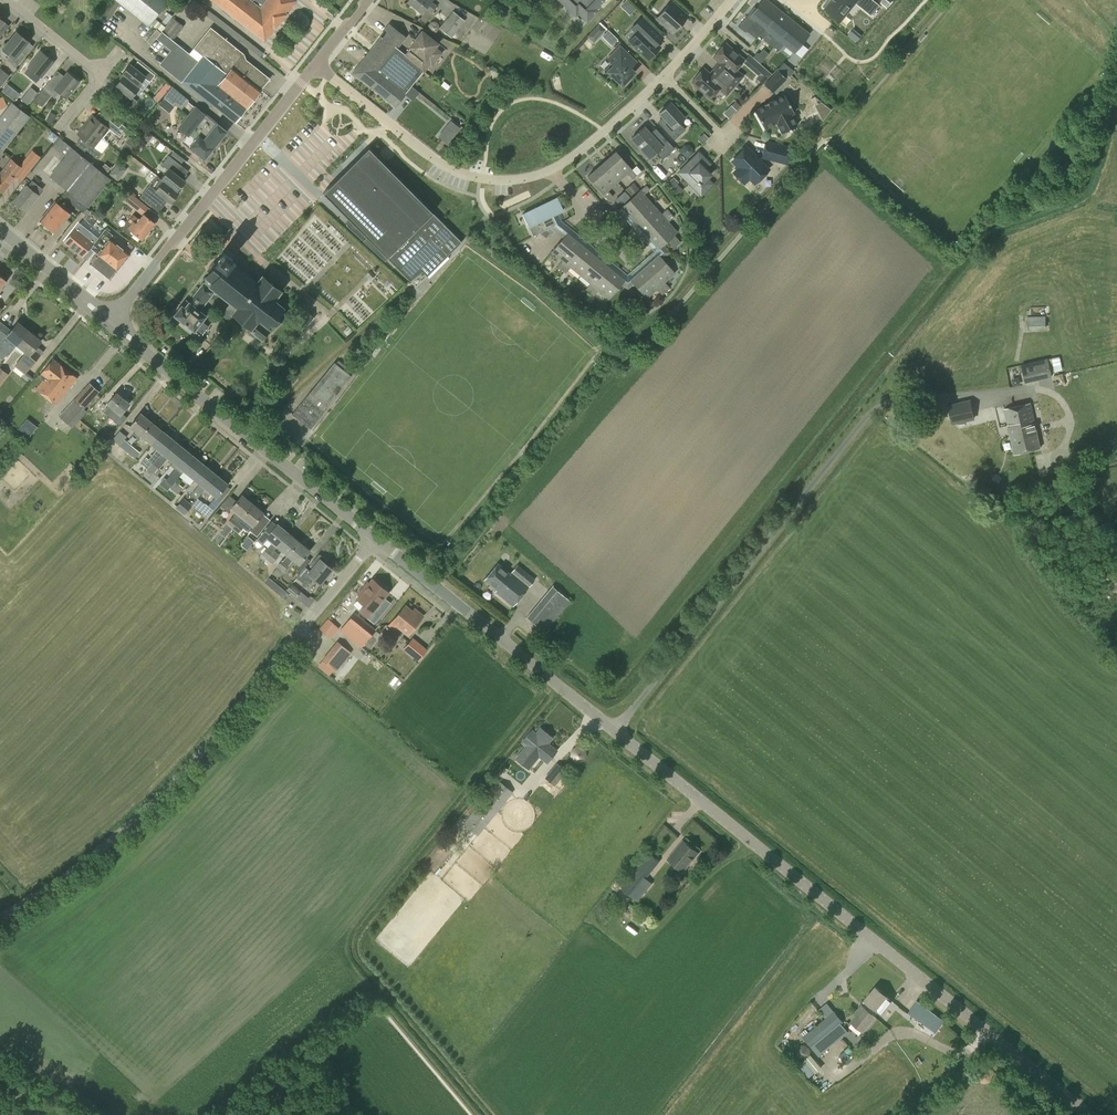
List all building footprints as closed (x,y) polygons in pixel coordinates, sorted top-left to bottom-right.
[(97,12),(108,20),(120,3),(148,26),(169,0),(107,0),(97,12)] [(264,40),(274,27),(275,28),(286,13),(285,13),(295,0),(213,0),(264,40)] [(407,1),(422,13),(426,8),(431,12),(437,6),(431,1),(432,0),(408,0),(407,1)] [(575,13),(577,11),(586,19),(595,9),(593,7),(600,0),(561,0),(575,13)] [(621,5),(629,13),(634,7),(627,0),(626,0),(621,5)] [(687,14),(671,0),(656,17),(672,32),(687,14)] [(738,26),(745,32),(754,21),(764,28),(759,34),(759,35),(779,10),(767,0),(762,0),(756,8),(754,6),(738,26)] [(824,6),(827,8),(826,9),(841,21),(858,0),(834,0),(833,1),(832,0),(829,0),(824,6)] [(861,3),(874,14),(881,5),(875,0),(864,0),(861,3)] [(779,10),(759,35),(764,38),(768,32),(778,40),(773,46),(774,47),(794,22),(779,10)] [(451,37),(465,20),(453,11),(440,28),(451,37)] [(162,31),(173,40),(184,26),(167,13),(160,22),(155,19),(151,23),(162,32),(162,31)] [(658,44),(664,38),(642,16),(631,27),(636,32),(628,40),(647,58),(659,45),(658,44)] [(794,22),(774,47),(778,50),(783,44),(794,52),(809,34),(794,22)] [(599,37),(606,29),(599,23),(592,31),(599,37)] [(425,71),(404,54),(396,48),(404,37),(389,25),(380,35),(382,37),(353,72),(395,105),(422,71),(423,73),(425,71)] [(208,101),(235,122),(270,78),(241,56),(243,53),(210,27),(189,53),(198,60),(181,82),(207,102),(208,101)] [(404,54),(425,71),(430,64),(432,65),(442,52),(436,47),(439,43),(421,29),(407,47),(409,48),(404,54)] [(16,67),(27,53),(22,48),(28,40),(17,31),(3,48),(10,54),(6,60),(16,67)] [(172,40),(173,40),(162,31),(162,32),(156,38),(175,53),(164,68),(181,82),(198,60),(189,53),(172,40)] [(714,67),(734,84),(742,75),(734,68),(743,58),(725,42),(713,56),(719,61),(714,67)] [(628,77),(634,71),(623,61),(629,55),(619,45),(607,58),(611,62),(603,70),(610,77),(612,75),(621,84),(623,82),(625,84),(630,79),(628,77)] [(41,76),(54,61),(40,50),(28,66),(29,67),(24,73),(30,77),(34,71),(41,76)] [(121,73),(139,87),(137,86),(145,77),(150,81),(156,73),(140,60),(138,62),(138,61),(133,66),(130,63),(121,73)] [(726,93),(734,84),(714,67),(709,73),(703,67),(691,81),(710,97),(718,87),(726,93)] [(773,93),(787,79),(778,70),(764,84),(773,93)] [(65,96),(77,81),(68,73),(59,85),(51,79),(34,100),(42,106),(51,95),(54,97),(59,91),(65,96)] [(138,88),(139,87),(121,73),(121,74),(123,75),(115,85),(125,93),(121,98),(137,111),(142,104),(137,101),(142,95),(140,93),(142,91),(138,88)] [(28,104),(37,91),(31,86),(21,98),(28,104)] [(185,103),(188,99),(181,94),(171,86),(163,96),(172,104),(177,97),(185,103)] [(797,126),(791,115),(794,113),(784,94),(754,111),(764,130),(776,123),(782,134),(797,126)] [(187,101),(183,107),(188,111),(193,105),(187,101)] [(673,139),(685,128),(679,121),(684,117),(670,101),(659,111),(669,122),(663,127),(673,139)] [(29,116),(12,102),(0,117),(0,149),(2,151),(29,116)] [(206,114),(195,105),(177,127),(186,135),(181,142),(188,148),(190,146),(205,158),(206,156),(210,156),(213,153),(211,150),(226,131),(216,123),(217,122),(206,113),(206,114)] [(730,106),(724,113),(728,117),(735,110),(730,106)] [(109,120),(106,125),(93,115),(85,124),(101,137),(108,127),(120,137),(124,132),(109,120)] [(93,146),(101,137),(85,124),(77,134),(90,144),(86,149),(97,158),(101,152),(93,146)] [(452,139),(456,133),(446,125),(442,131),(452,139)] [(661,145),(643,126),(631,137),(642,149),(641,149),(649,157),(655,151),(662,158),(674,147),(667,140),(661,145)] [(88,207),(110,179),(58,136),(52,145),(65,156),(49,176),(88,207)] [(129,137),(125,142),(127,143),(132,147),(136,142),(129,137)] [(787,164),(792,147),(765,140),(761,158),(787,164)] [(685,156),(690,155),(693,152),(692,147),(689,144),(684,145),(681,148),(681,153),(685,156)] [(754,182),(768,168),(746,146),(732,160),(739,166),(734,171),(744,182),(749,177),(754,182)] [(410,281),(422,271),(448,251),(450,253),(461,241),(368,148),(323,193),(351,221),(347,226),(385,260),(387,257),(410,281)] [(32,149),(22,162),(31,169),(41,157),(32,149)] [(601,163),(617,181),(627,172),(632,179),(641,171),(636,165),(632,169),(615,150),(601,163)] [(161,178),(178,192),(177,191),(185,181),(175,173),(181,165),(169,155),(161,164),(168,169),(161,178)] [(704,168),(709,162),(703,156),(696,163),(691,159),(679,171),(701,193),(712,182),(706,177),(710,174),(704,168)] [(0,173),(0,191),(2,192),(22,167),(11,159),(0,173)] [(109,173),(118,180),(126,168),(117,162),(109,173)] [(607,190),(617,181),(601,163),(587,175),(609,199),(613,196),(607,190)] [(151,206),(160,194),(170,202),(178,192),(161,178),(161,179),(157,176),(140,197),(151,206)] [(25,210),(38,195),(43,188),(32,180),(14,202),(25,210)] [(630,196),(639,189),(633,182),(625,189),(630,196)] [(635,220),(653,204),(644,194),(650,189),(646,185),(641,190),(640,189),(622,205),(635,220)] [(123,200),(138,211),(144,202),(129,191),(123,200)] [(626,201),(631,197),(625,191),(621,195),(626,201)] [(554,231),(549,227),(556,223),(552,214),(563,209),(557,196),(522,213),(533,235),(544,229),(551,235),(554,231)] [(54,232),(70,212),(56,201),(40,220),(54,232)] [(101,216),(105,211),(92,202),(88,207),(101,216)] [(646,232),(670,212),(667,209),(661,213),(653,204),(635,220),(646,232)] [(670,212),(646,232),(659,247),(677,231),(668,221),(674,216),(670,212)] [(154,222),(143,213),(139,219),(133,214),(122,228),(131,236),(134,233),(141,239),(154,222)] [(77,221),(61,242),(70,249),(86,229),(77,221)] [(100,246),(87,263),(90,265),(107,279),(109,277),(127,254),(128,253),(109,238),(112,234),(104,227),(93,240),(100,246)] [(86,229),(70,249),(79,257),(81,255),(84,251),(86,249),(88,246),(96,237),(86,229)] [(561,269),(581,244),(567,232),(552,251),(562,259),(557,266),(561,269)] [(580,274),(595,255),(581,244),(561,269),(565,273),(570,266),(580,274)] [(181,306),(174,315),(188,325),(186,327),(190,331),(192,329),(200,335),(207,326),(201,321),(205,315),(199,310),(210,296),(208,295),(213,288),(231,302),(221,314),(229,320),(233,314),(250,327),(249,328),(251,330),(250,333),(253,336),(255,333),(261,338),(268,330),(266,329),(270,323),(272,325),(273,324),(274,325),(275,324),(276,325),(283,315),(282,315),(283,313),(282,312),(283,311),(281,310),(283,307),(282,307),(284,304),(275,297),(280,291),(262,276),(256,271),(251,278),(230,262),(233,259),(232,258),(225,252),(223,251),(215,260),(222,266),(214,274),(204,285),(203,284),(188,302),(189,303),(184,308),(181,306)] [(644,266),(666,291),(670,287),(664,281),(674,272),(658,254),(644,266)] [(589,292),(609,267),(595,255),(580,274),(590,282),(585,289),(589,292)] [(662,294),(666,291),(644,266),(631,279),(647,297),(656,288),(662,294)] [(609,267),(589,292),(594,296),(599,289),(608,297),(624,279),(609,267)] [(583,289),(578,294),(583,299),(588,293),(583,289)] [(589,303),(594,298),(589,293),(584,299),(589,303)] [(1032,315),(1045,315),(1044,306),(1032,307),(1032,315)] [(303,330),(313,317),(307,311),(296,325),(303,330)] [(1028,329),(1046,328),(1045,316),(1027,317),(1028,329)] [(28,331),(17,322),(11,330),(0,321),(0,338),(7,343),(10,339),(17,344),(28,331)] [(28,331),(17,344),(25,351),(14,365),(25,374),(38,357),(39,358),(44,351),(36,346),(40,341),(28,331)] [(19,354),(14,352),(17,348),(13,346),(6,359),(14,364),(19,354)] [(1062,370),(1059,356),(1048,359),(1048,358),(1021,364),(1025,382),(1052,376),(1051,372),(1062,370)] [(56,403),(76,378),(53,358),(39,375),(44,379),(37,388),(56,403)] [(346,366),(338,360),(336,363),(334,362),(308,395),(308,394),(292,413),(311,428),(326,409),(325,408),(351,376),(344,370),(346,366)] [(135,373),(140,366),(134,362),(129,370),(135,373)] [(72,427),(76,422),(87,411),(83,407),(98,392),(89,383),(74,399),(59,415),(72,427)] [(116,410),(120,413),(129,403),(116,392),(107,403),(109,405),(104,410),(96,403),(89,411),(95,418),(95,419),(102,425),(109,416),(110,417),(116,410)] [(952,425),(975,420),(971,399),(948,404),(952,425)] [(1025,435),(1029,451),(1040,448),(1030,403),(1013,407),(1020,436),(1025,435)] [(1014,454),(1029,451),(1025,435),(1020,436),(1013,407),(1004,409),(1014,454)] [(141,434),(151,421),(140,412),(130,425),(136,430),(133,433),(138,438),(141,435),(141,434)] [(26,438),(36,427),(22,415),(13,426),(26,438)] [(151,443),(162,430),(151,421),(141,434),(141,435),(151,443)] [(127,452),(132,445),(124,440),(127,436),(120,430),(112,439),(120,445),(119,446),(127,452)] [(162,452),(173,439),(162,430),(151,443),(157,448),(153,453),(158,457),(159,456),(162,452)] [(173,461),(184,448),(173,439),(162,452),(159,456),(165,461),(168,457),(173,461)] [(132,445),(127,452),(135,458),(140,452),(132,445)] [(184,470),(194,457),(184,448),(173,461),(170,465),(177,470),(174,473),(178,477),(181,473),(184,470)] [(148,469),(153,463),(146,457),(141,463),(148,469)] [(195,478),(205,465),(194,457),(184,470),(195,478)] [(153,463),(148,469),(156,476),(161,469),(153,463)] [(205,487),(216,474),(205,465),(195,478),(200,483),(191,493),(189,492),(184,498),(191,504),(197,498),(202,492),(202,491),(205,487)] [(170,487),(175,480),(167,474),(162,481),(170,487)] [(216,496),(219,493),(227,483),(216,474),(205,487),(202,491),(202,492),(209,497),(212,493),(216,496)] [(175,480),(170,487),(178,493),(183,487),(175,480)] [(233,516),(227,523),(227,524),(232,528),(242,516),(252,503),(241,495),(236,500),(231,507),(237,512),(233,516)] [(197,498),(191,504),(207,517),(213,509),(205,503),(204,504),(197,498)] [(183,499),(177,506),(185,513),(191,506),(183,499)] [(242,516),(232,528),(238,532),(242,527),(248,532),(250,530),(257,536),(270,519),(262,513),(263,512),(252,503),(242,516)] [(263,531),(256,539),(262,544),(263,543),(267,538),(272,541),(267,546),(267,547),(261,554),(262,554),(267,558),(274,550),(277,546),(288,532),(287,532),(277,523),(276,525),(270,520),(265,527),(262,530),(263,531)] [(227,524),(224,528),(229,532),(232,528),(227,524)] [(288,554),(298,541),(294,538),(288,532),(277,546),(288,554)] [(246,541),(241,547),(246,551),(252,545),(246,541)] [(298,541),(288,554),(283,560),(282,560),(276,567),(277,567),(272,573),(278,577),(282,571),(283,572),(289,565),(288,565),(293,559),(298,563),(309,550),(298,541)] [(267,558),(266,559),(272,563),(273,562),(279,555),(280,555),(274,550),(267,558)] [(319,583),(331,569),(325,563),(326,562),(326,559),(320,555),(318,555),(310,565),(313,567),(310,570),(305,566),(296,577),(306,585),(313,577),(319,583)] [(510,574),(498,563),(484,579),(497,590),(496,591),(513,605),(534,579),(517,565),(510,574)] [(277,592),(281,587),(269,577),(265,582),(277,592)] [(367,617),(372,611),(388,591),(373,579),(364,589),(363,588),(358,594),(360,595),(357,598),(364,605),(359,611),(367,617)] [(296,597),(301,591),(291,583),(286,589),(296,597)] [(545,632),(570,601),(552,585),(527,617),(545,632)] [(412,611),(405,605),(389,624),(395,629),(397,626),(408,634),(423,615),(414,608),(412,611)] [(331,638),(345,621),(333,611),(319,628),(331,638)] [(361,648),(376,630),(354,612),(339,630),(361,648)] [(418,661),(427,649),(413,637),(403,648),(418,661)] [(348,650),(338,642),(324,659),(334,668),(348,650)] [(534,759),(551,737),(541,728),(523,750),(534,759)] [(520,787),(533,772),(516,758),(504,774),(498,780),(463,824),(478,836),(513,792),(503,784),(508,777),(520,787)] [(555,786),(567,770),(557,762),(545,777),(555,786)] [(682,871),(698,852),(683,840),(668,859),(682,871)] [(649,853),(621,887),(631,895),(659,861),(649,853)] [(862,1005),(873,1014),(888,997),(875,986),(864,1000),(865,1001),(862,1005)] [(907,1010),(919,1020),(928,1008),(916,999),(907,1010)] [(839,1039),(847,1032),(840,1024),(843,1022),(828,1005),(820,1011),(826,1017),(803,1036),(812,1047),(820,1041),(825,1047),(835,1039),(839,1039)] [(873,1014),(862,1005),(861,1005),(855,1013),(857,1015),(851,1021),(863,1031),(875,1016),(873,1014)] [(927,1025),(935,1030),(944,1019),(936,1013),(927,1025)] [(812,1053),(804,1058),(814,1074),(822,1069),(812,1053)]
